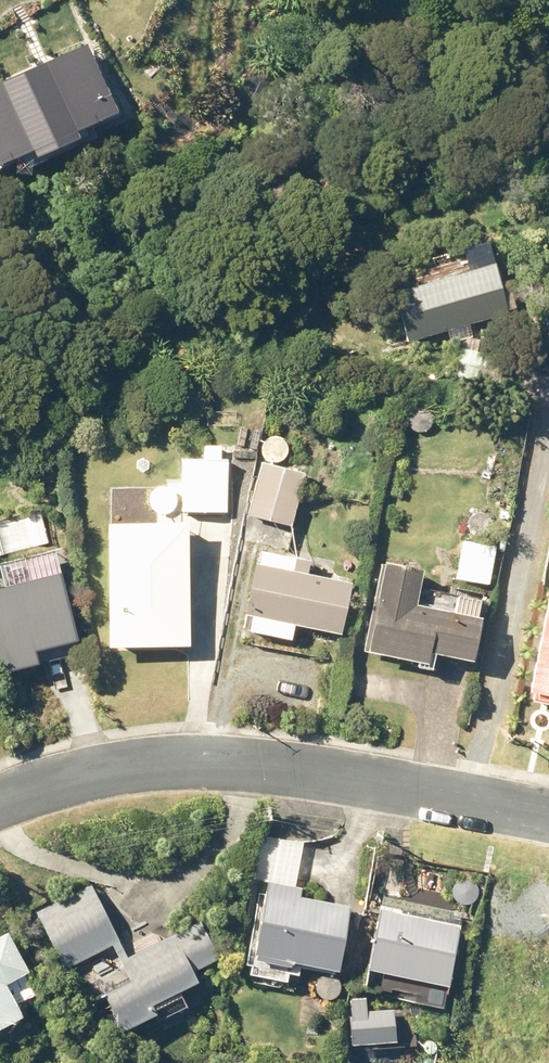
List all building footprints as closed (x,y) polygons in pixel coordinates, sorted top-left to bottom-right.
[(506,314),(505,311),(514,308),(508,288),(500,291),(492,265),(391,295),(406,344),(446,332),(449,343),(470,337),(467,326),(506,314)] [(458,350),(452,377),(496,387),(502,360),(458,350)] [(179,461),(178,512),(224,512),(224,461),(179,461)] [(260,464),(246,516),(288,528),(302,475),(260,464)] [(103,526),(105,650),(185,648),(183,525),(103,526)] [(60,530),(12,540),(17,562),(33,559),(37,579),(70,571),(60,530)] [(461,542),(454,580),(488,586),(494,548),(461,542)] [(255,552),(241,615),(250,617),(246,632),(288,641),(291,624),(337,635),(350,578),(331,574),(329,582),(304,576),(307,564),(255,552)] [(364,654),(415,664),(414,669),(428,672),(431,656),(472,664),(480,622),(474,621),(477,602),(455,598),(451,616),(412,608),(419,572),(382,565),(364,654)] [(526,694),(548,699),(548,577),(526,694)] [(57,647),(49,611),(14,619),(7,588),(0,589),(0,675),(35,667),(32,653),(57,647)] [(300,890),(292,888),(301,842),(261,834),(252,879),(264,881),(249,957),(253,957),(251,964),(287,971),(288,965),(334,974),(347,909),(298,900),(300,890)] [(120,967),(92,980),(119,1033),(151,1017),(153,1023),(183,1008),(176,993),(194,984),(188,972),(216,958),(198,922),(125,958),(89,885),(35,912),(63,969),(109,946),(120,967)] [(381,903),(370,964),(436,976),(450,979),(461,918),(381,903)] [(17,1020),(11,1008),(32,997),(20,975),(24,973),(4,935),(0,937),(0,1029),(17,1020)] [(392,1022),(349,1024),(350,1045),(393,1043),(392,1022)]
